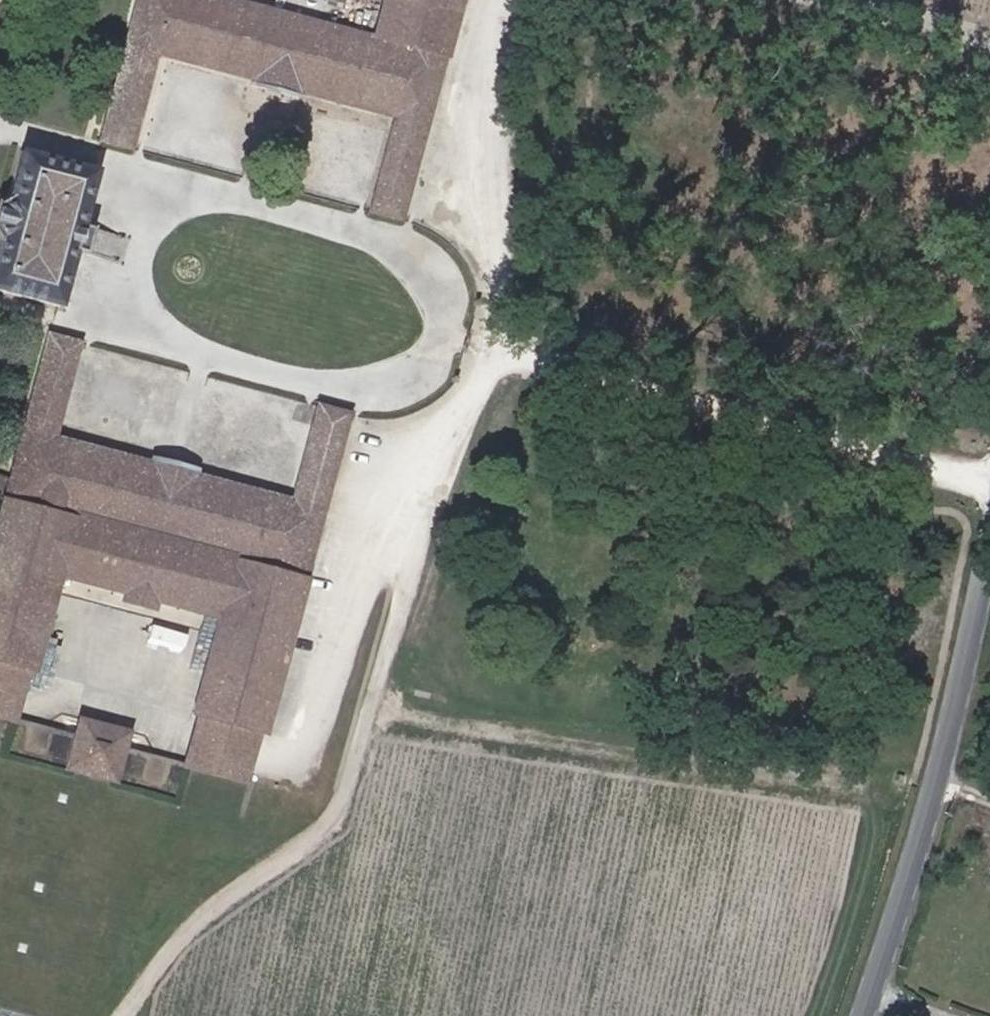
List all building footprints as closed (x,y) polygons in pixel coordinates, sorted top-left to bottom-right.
[(401,221),(460,0),(383,0),(373,38),(230,0),(136,0),(99,140),(132,149),(158,56),(252,81),(250,86),(295,98),(296,93),(393,119),(369,212),(401,221)] [(59,308),(74,252),(82,254),(89,229),(81,227),(95,170),(19,150),(8,194),(3,197),(0,199),(0,292),(59,308)] [(0,506),(0,652),(31,660),(36,641),(43,643),(60,576),(219,618),(194,712),(198,713),(263,730),(348,415),(317,406),(291,500),(195,475),(196,471),(151,459),(150,462),(56,437),(81,345),(47,335),(20,435),(0,430),(0,502),(1,502),(0,506)] [(0,652),(0,711),(17,716),(31,660),(0,652)] [(185,761),(250,779),(263,730),(198,713),(185,761)] [(121,728),(83,718),(72,756),(111,767),(121,728)]
